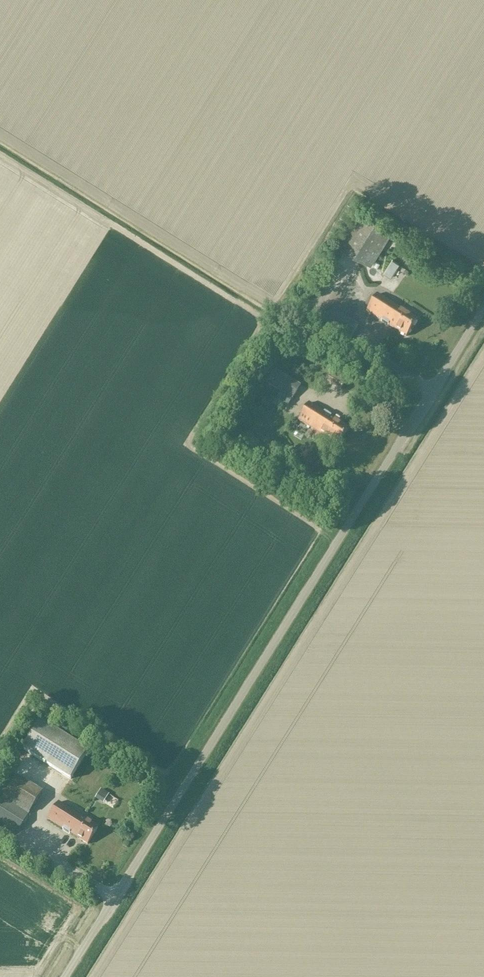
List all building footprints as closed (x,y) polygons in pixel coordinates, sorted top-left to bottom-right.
[(357,208),(335,242),(370,264),(392,230),(357,208)] [(346,257),(345,267),(353,268),(354,258),(346,257)] [(390,277),(398,263),(391,259),(383,273),(390,277)] [(406,337),(417,320),(377,294),(366,311),(381,321),(381,322),(388,326),(388,325),(406,337)] [(292,399),(300,386),(267,366),(259,379),(265,384),(263,387),(274,394),(277,390),(292,399)] [(334,372),(328,381),(341,390),(347,380),(334,372)] [(308,403),(298,420),(338,445),(348,428),(331,417),(324,412),(324,413),(308,403)] [(41,722),(23,750),(71,780),(88,752),(41,722)] [(43,793),(16,776),(0,802),(0,822),(17,833),(43,793)] [(100,792),(93,802),(103,808),(109,799),(100,792)] [(98,828),(58,803),(47,819),(63,829),(62,830),(69,834),(87,845),(98,828)] [(39,869),(46,874),(49,869),(41,864),(39,869)]
